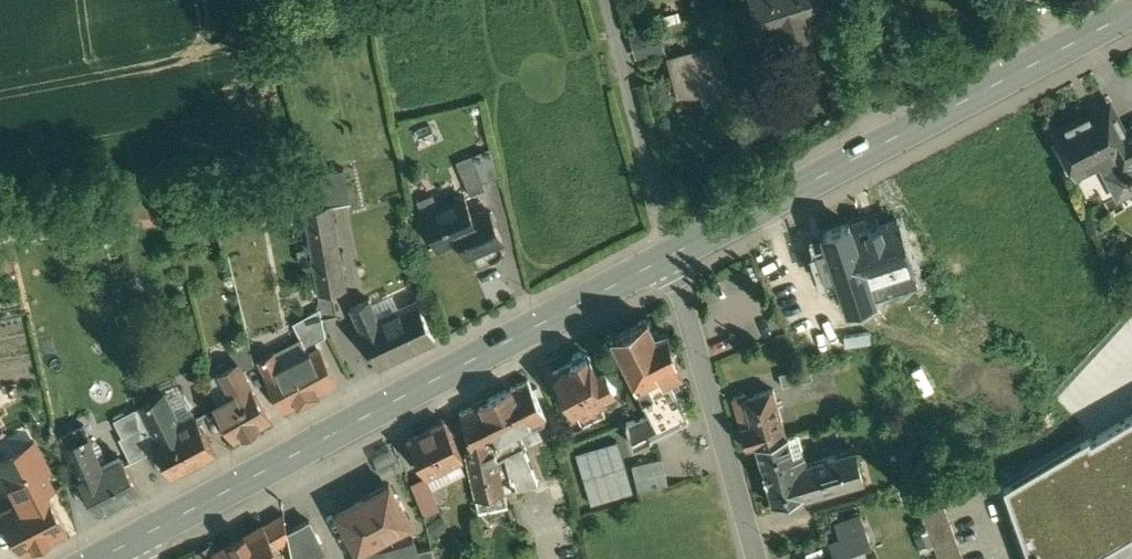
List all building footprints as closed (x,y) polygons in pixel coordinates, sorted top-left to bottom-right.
[(761,34),(780,28),(783,36),(813,26),(810,18),(830,12),(826,0),(751,0),(761,34)] [(659,27),(631,34),(637,54),(665,47),(659,27)] [(718,43),(669,57),(669,55),(668,56),(678,92),(679,91),(678,90),(712,90),(715,102),(733,98),(734,99),(735,98),(719,41),(718,42),(718,43)] [(1091,114),(1089,110),(1056,128),(1054,126),(1052,127),(1075,168),(1073,169),(1076,174),(1099,161),(1112,185),(1131,174),(1131,167),(1129,160),(1124,163),(1116,146),(1130,139),(1125,129),(1112,103),(1091,114)] [(1125,129),(1130,139),(1116,146),(1124,163),(1129,160),(1131,158),(1131,126),(1125,129)] [(501,175),(488,146),(456,160),(469,189),(501,175)] [(344,167),(309,173),(314,205),(303,207),(318,291),(333,289),(346,286),(332,203),(350,200),(344,167)] [(163,193),(100,202),(104,228),(167,219),(163,193)] [(463,194),(423,212),(437,245),(457,236),(478,227),(472,213),(463,194)] [(465,254),(498,239),(484,208),(472,213),(478,227),(457,236),(465,254)] [(878,223),(874,211),(862,215),(863,219),(848,223),(847,220),(821,229),(846,305),(871,297),(864,277),(911,262),(897,217),(878,223)] [(0,221),(0,248),(0,250),(10,248),(8,237),(5,220),(0,221)] [(333,289),(318,291),(321,307),(322,316),(337,313),(337,312),(333,289)] [(417,300),(379,318),(369,298),(351,307),(378,365),(435,338),(417,300)] [(321,307),(293,322),(307,351),(319,345),(316,340),(326,335),(324,331),(325,331),(322,316),(321,307)] [(863,310),(825,321),(833,345),(870,333),(863,310)] [(645,315),(639,317),(638,320),(611,334),(650,410),(642,414),(626,420),(632,442),(632,443),(633,444),(652,435),(650,433),(659,428),(659,429),(689,414),(674,384),(669,375),(681,369),(677,356),(676,356),(668,328),(670,327),(669,325),(659,328),(657,324),(652,325),(653,322),(650,317),(645,315)] [(249,338),(228,346),(237,361),(238,361),(242,369),(254,362),(249,338)] [(307,351),(281,364),(273,350),(258,358),(265,373),(283,411),(337,383),(337,382),(319,345),(307,351)] [(588,349),(586,350),(579,349),(571,353),(571,359),(552,369),(582,426),(605,414),(598,399),(618,389),(597,350),(590,354),(588,349)] [(237,361),(220,371),(232,392),(215,402),(235,438),(270,418),(242,369),(238,361),(237,361)] [(528,377),(487,398),(486,395),(461,408),(462,410),(460,411),(473,450),(516,430),(530,423),(534,426),(544,421),(544,416),(546,415),(528,377)] [(772,387),(746,395),(745,392),(732,396),(746,445),(754,442),(784,433),(778,411),(772,387)] [(162,393),(141,404),(158,436),(181,424),(162,393)] [(31,406),(7,411),(12,439),(37,434),(31,406)] [(122,435),(118,437),(130,461),(145,453),(137,406),(115,418),(122,435)] [(793,408),(778,411),(784,433),(798,430),(793,408)] [(1131,530),(1131,415),(1092,438),(1088,435),(1005,485),(1033,558),(1093,558),(1091,555),(1131,530)] [(158,436),(153,439),(172,472),(214,449),(196,416),(181,424),(158,436)] [(444,419),(408,436),(427,474),(462,457),(444,419)] [(812,428),(798,431),(801,441),(815,437),(812,428)] [(516,430),(473,450),(465,452),(477,510),(508,503),(505,490),(497,457),(523,444),(516,430)] [(784,433),(754,442),(772,503),(802,495),(802,496),(820,491),(820,490),(839,485),(842,485),(842,483),(860,478),(861,479),(865,478),(864,474),(863,474),(855,449),(807,462),(801,441),(798,431),(798,430),(784,433)] [(87,437),(67,445),(81,477),(100,467),(87,437)] [(617,441),(576,453),(591,504),(632,492),(617,441)] [(538,483),(523,444),(497,457),(505,490),(538,483)] [(81,477),(80,478),(97,512),(141,490),(123,456),(100,467),(81,477)] [(662,458),(633,465),(638,490),(668,483),(662,458)] [(410,482),(425,512),(442,504),(427,474),(410,482)] [(419,548),(416,535),(364,548),(414,523),(390,477),(334,508),(346,532),(357,551),(359,558),(436,558),(432,545),(419,548)] [(915,486),(930,529),(935,542),(941,558),(964,558),(940,491),(942,490),(938,478),(915,486)] [(562,480),(549,483),(554,503),(567,500),(562,480)] [(45,488),(1,511),(22,551),(65,528),(45,488)] [(284,512),(268,521),(280,543),(289,538),(287,529),(284,512)] [(860,514),(835,523),(840,537),(865,528),(860,514)] [(442,515),(429,524),(435,533),(448,524),(442,515)] [(310,517),(287,529),(289,538),(294,558),(308,558),(327,548),(310,517)] [(213,551),(218,558),(284,558),(263,522),(213,551)] [(865,528),(840,537),(846,552),(846,551),(847,553),(871,544),(865,528)] [(930,529),(916,534),(921,547),(935,542),(930,529)]
